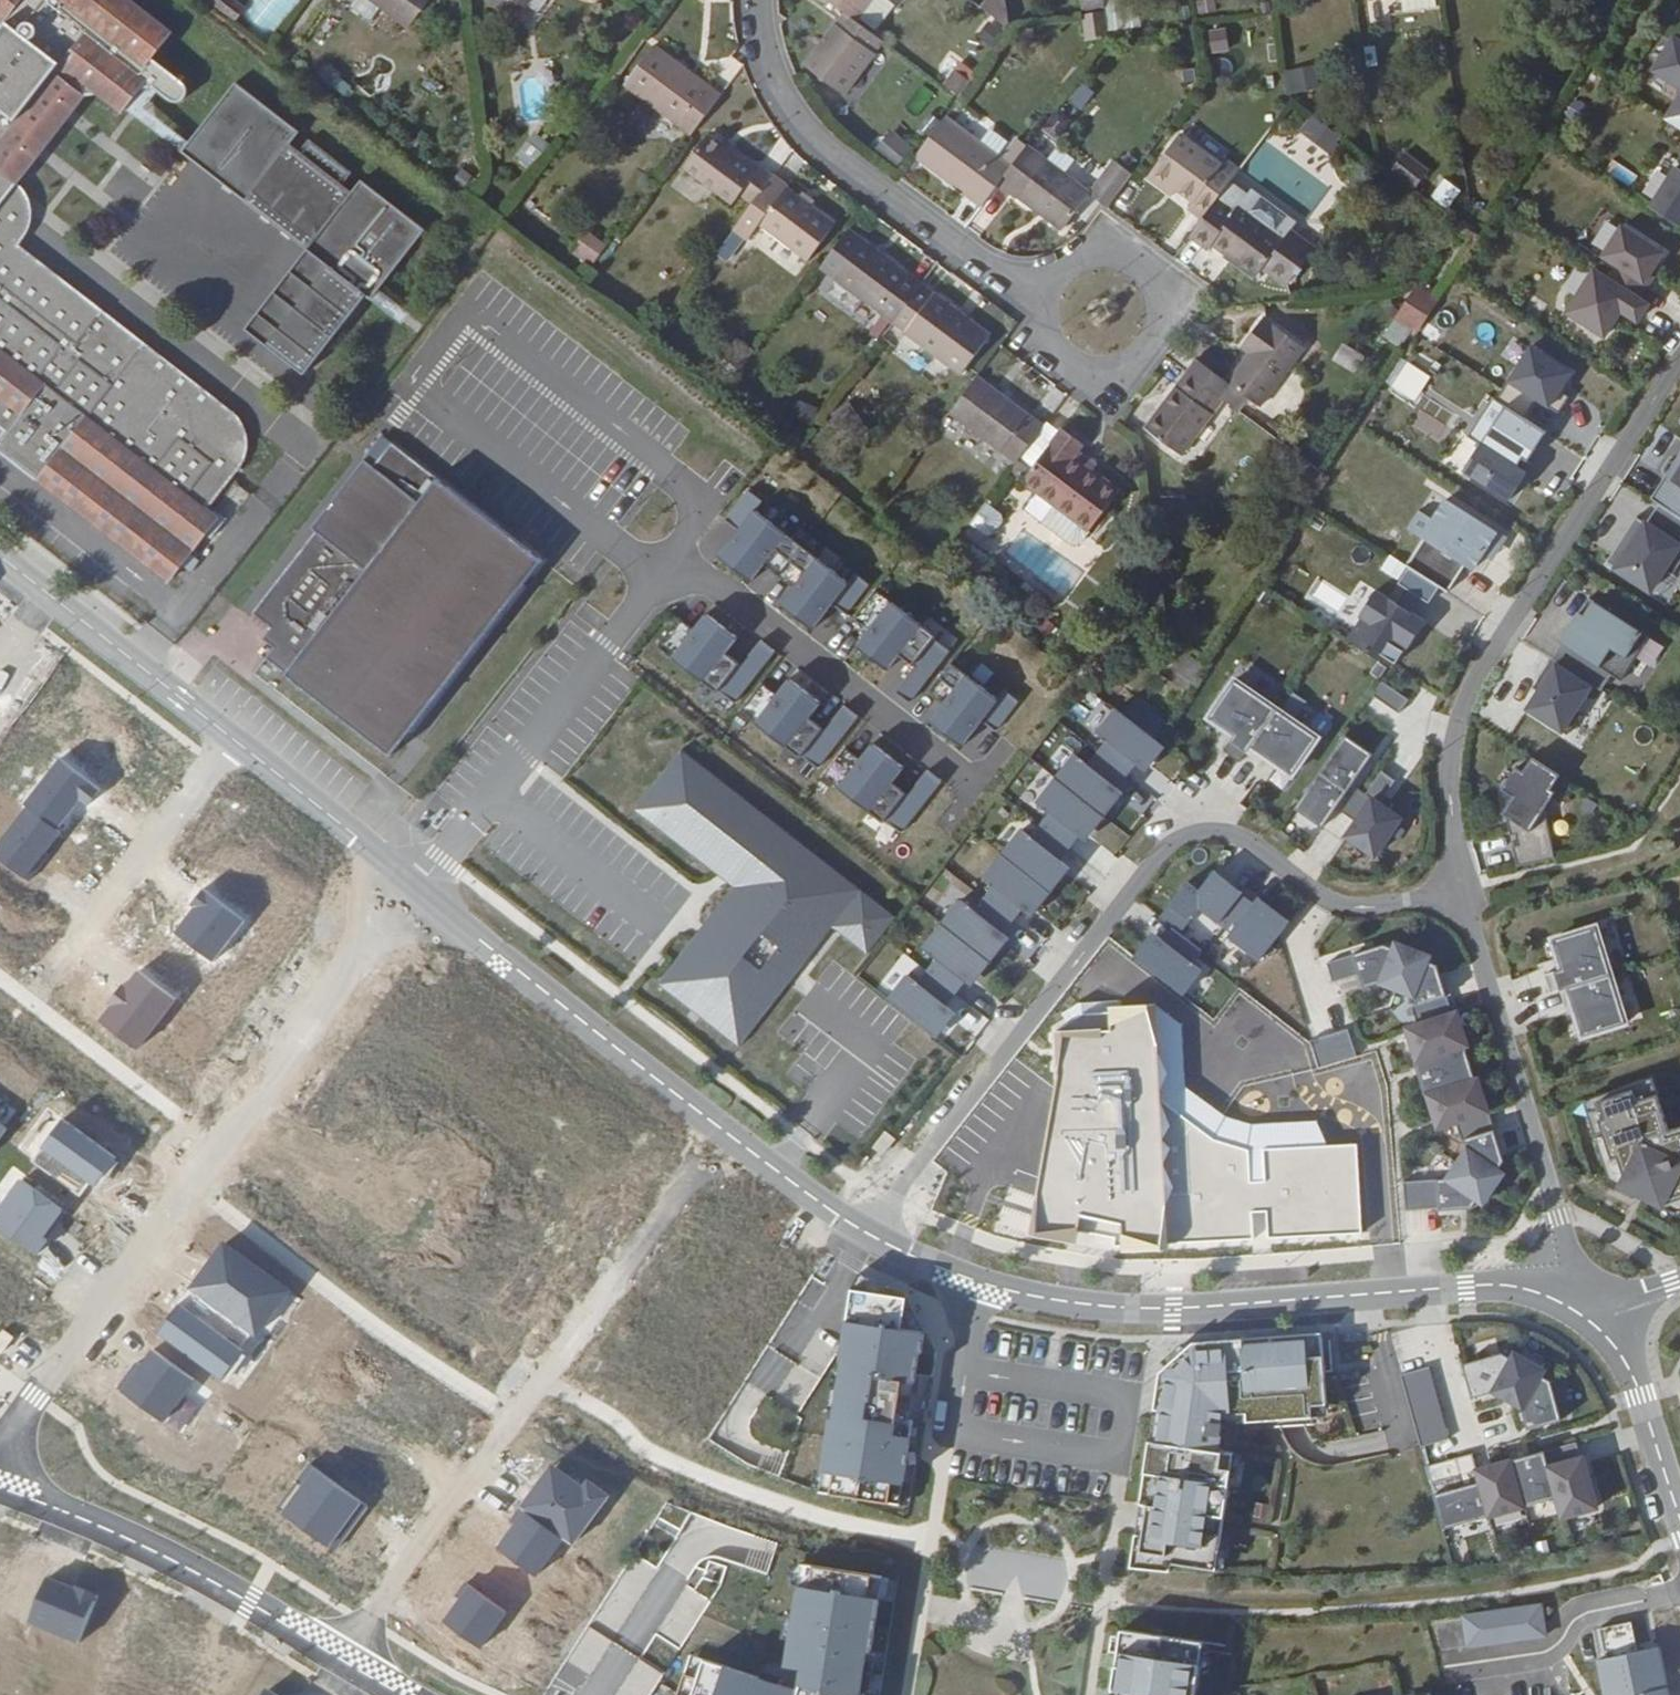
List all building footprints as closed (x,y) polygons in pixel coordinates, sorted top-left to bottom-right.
[(19,183),(46,147),(87,97),(91,95),(98,95),(117,111),(128,111),(139,95),(144,90),(148,89),(154,88),(170,101),(177,102),(184,100),(187,96),(186,87),(182,80),(154,59),(169,41),(170,35),(168,28),(131,0),(0,0),(0,208),(19,183)] [(409,28),(430,0),(371,0),(409,28)] [(532,0),(512,0),(524,10),(532,0)] [(842,12),(802,67),(844,98),(884,43),(871,34),(857,23),(875,0),(826,0),(842,12)] [(857,23),(871,34),(892,7),(883,0),(875,0),(857,23)] [(1440,0),(1408,0),(1411,13),(1442,9),(1440,0)] [(1228,51),(1226,26),(1208,28),(1210,52),(1228,51)] [(1670,40),(1651,69),(1679,88),(1679,46),(1670,40)] [(653,44),(623,86),(691,136),(722,95),(653,44)] [(1314,62),(1285,69),(1291,92),(1320,85),(1314,62)] [(956,71),(945,86),(959,98),(971,84),(956,71)] [(292,147),(303,133),(238,83),(183,154),(248,204),(258,190),(292,147)] [(1664,117),(1679,128),(1679,92),(1664,117)] [(1332,169),(1350,157),(1319,112),(1301,125),(1332,169)] [(1012,169),(946,119),(916,158),(983,209),(1000,186),(1062,232),(1090,195),(1107,208),(1133,175),(1115,160),(1091,192),(1031,145),(1012,169)] [(875,146),(899,162),(912,143),(888,127),(875,146)] [(526,167),(548,141),(535,130),(512,155),(526,167)] [(1218,199),(1239,171),(1225,161),(1221,168),(1180,135),(1153,170),(1168,182),(1171,177),(1182,185),(1198,197),(1194,203),(1207,214),(1218,199)] [(762,229),(808,266),(837,227),(759,168),(755,174),(732,158),(706,138),(681,171),(729,209),(737,198),(751,209),(732,233),(749,246),(762,229)] [(293,164),(336,198),(345,188),(356,174),(312,140),(301,154),(293,164)] [(293,164),(301,154),(292,147),(258,190),(320,238),(354,195),(345,188),(336,198),(293,164)] [(755,174),(759,168),(737,152),(732,158),(755,174)] [(1407,158),(1393,176),(1416,193),(1429,175),(1407,158)] [(1672,166),(1645,207),(1674,226),(1679,217),(1679,172),(1672,166)] [(1444,175),(1430,194),(1447,207),(1461,189),(1444,175)] [(1168,182),(1178,190),(1182,185),(1171,177),(1168,182)] [(369,298),(374,302),(429,230),(365,181),(354,195),(320,238),(250,330),(308,376),(369,298)] [(7,222),(1,230),(20,245),(25,239),(30,231),(33,217),(32,204),(27,194),(19,183),(0,208),(0,216),(3,218),(7,222)] [(1317,249),(1292,231),(1285,240),(1241,208),(1237,214),(1218,199),(1207,214),(1190,236),(1209,251),(1213,246),(1257,278),(1263,269),(1288,287),(1317,249)] [(77,515),(154,575),(158,579),(161,579),(173,578),(186,560),(204,536),(218,519),(210,513),(207,510),(238,471),(245,458),(247,447),(246,434),(241,422),(229,410),(161,356),(53,271),(20,245),(1,230),(7,222),(3,218),(0,216),(0,454),(77,515)] [(575,246),(596,262),(610,245),(588,228),(575,246)] [(1660,255),(1620,230),(1602,259),(1616,268),(1608,282),(1636,300),(1646,286),(1641,283),(1660,255)] [(821,268),(894,323),(892,326),(961,377),(991,340),(968,322),(962,328),(951,321),(957,314),(921,287),(848,231),(821,268)] [(1608,282),(1593,273),(1566,315),(1602,338),(1619,312),(1635,322),(1645,306),(1636,300),(1608,282)] [(1393,322),(1419,333),(1435,294),(1409,284),(1393,322)] [(968,322),(957,314),(951,321),(962,328),(968,322)] [(1144,428),(1180,456),(1222,401),(1238,413),(1249,401),(1260,409),(1303,352),(1261,320),(1242,344),(1252,352),(1244,363),(1228,384),(1197,359),(1144,428)] [(1252,352),(1242,344),(1234,355),(1244,363),(1252,352)] [(1404,395),(1418,374),(1402,363),(1387,384),(1404,395)] [(962,397),(932,438),(999,488),(1028,449),(962,397)] [(1544,434),(1491,400),(1466,439),(1479,448),(1463,473),(1508,502),(1524,476),(1520,473),(1544,434)] [(1088,534),(1120,493),(1077,459),(1087,446),(1064,428),(1023,482),(1088,534)] [(264,661),(389,759),(542,564),(391,446),(373,470),(364,463),(310,531),(315,535),(251,616),(270,631),(281,639),(273,650),(264,661)] [(1657,507),(1679,521),(1679,457),(1676,463),(1669,459),(1644,498),(1657,507)] [(725,517),(738,527),(755,506),(762,497),(749,487),(725,517)] [(968,523),(987,538),(1005,516),(986,500),(968,523)] [(1504,538),(1445,501),(1432,522),(1418,513),(1406,531),(1421,540),(1404,567),(1408,570),(1438,588),(1447,594),(1465,567),(1471,571),(1481,556),(1485,550),(1493,555),(1504,538)] [(849,581),(755,506),(738,527),(718,553),(750,579),(764,562),(793,585),(779,602),(811,627),(832,602),(849,581)] [(1679,543),(1679,521),(1657,507),(1644,526),(1634,520),(1615,549),(1626,556),(1616,571),(1648,592),(1662,570),(1671,577),(1679,563),(1679,549),(1677,547),(1679,543)] [(218,519),(204,536),(211,541),(228,519),(214,508),(210,513),(218,519)] [(1493,555),(1485,550),(1481,556),(1489,561),(1493,555)] [(1438,588),(1408,570),(1398,586),(1406,591),(1417,598),(1428,605),(1438,588)] [(855,572),(849,581),(832,602),(845,612),(868,582),(855,572)] [(876,588),(854,615),(868,627),(890,600),(876,588)] [(1395,607),(1370,590),(1354,615),(1357,618),(1343,639),(1388,668),(1391,664),(1396,667),(1404,655),(1400,652),(1404,647),(1407,649),(1423,624),(1406,614),(1395,607)] [(1417,598),(1406,591),(1395,607),(1406,614),(1417,598)] [(1648,637),(1583,596),(1554,642),(1556,643),(1547,658),(1599,692),(1609,676),(1619,683),(1648,637)] [(922,625),(890,600),(868,627),(855,643),(886,668),(898,654),(922,625)] [(691,629),(669,657),(701,681),(724,652),(735,637),(704,613),(691,629)] [(654,646),(669,657),(691,629),(676,618),(654,646)] [(937,637),(922,625),(898,654),(914,666),(936,639),(937,637)] [(949,650),(936,639),(914,666),(894,690),(907,701),(949,650)] [(772,651),(758,640),(739,664),(718,692),(732,703),(772,651)] [(1191,682),(1202,662),(1180,649),(1169,669),(1191,682)] [(724,652),(701,681),(717,694),(718,692),(739,664),(724,652)] [(926,691),(941,703),(964,673),(950,661),(926,691)] [(941,703),(927,720),(959,745),(979,719),(996,697),(964,673),(941,703)] [(784,746),(807,717),(819,702),(787,678),(775,694),(753,722),(784,746)] [(753,722),(775,694),(760,682),(738,711),(753,722)] [(1239,763),(1245,754),(1275,712),(1233,684),(1209,720),(1233,737),(1223,751),(1239,763)] [(997,698),(996,697),(979,719),(993,730),(1016,699),(1003,689),(997,698)] [(815,768),(855,715),(842,704),(823,729),(801,757),(815,768)] [(1159,745),(1115,710),(1096,734),(1106,742),(1096,755),(1124,777),(1135,764),(1140,768),(1159,745)] [(1317,741),(1275,712),(1245,754),(1259,764),(1263,758),(1290,777),(1317,741)] [(807,717),(784,746),(800,758),(801,757),(823,729),(807,717)] [(1344,738),(1319,774),(1346,793),(1371,756),(1344,738)] [(836,787),(868,812),(891,782),(902,767),(871,743),(858,759),(836,787)] [(821,776),(836,787),(858,759),(843,747),(821,776)] [(893,916),(684,753),(637,812),(733,887),(658,983),(737,1044),(831,924),(865,951),(893,916)] [(1124,777),(1096,755),(1087,766),(1074,756),(1054,780),(1097,814),(1116,790),(1115,789),(1124,777)] [(1558,778),(1530,760),(1521,774),(1515,771),(1501,793),(1511,799),(1502,812),(1509,838),(1515,837),(1517,848),(1511,849),(1516,868),(1552,860),(1542,810),(1553,794),(1549,791),(1558,778)] [(939,780),(925,769),(906,794),(885,822),(898,832),(939,780)] [(1320,830),(1346,793),(1319,774),(1293,812),(1320,830)] [(1097,814),(1054,780),(1035,805),(1048,815),(1039,827),(1069,850),(1097,814)] [(891,782),(868,812),(883,823),(885,822),(906,794),(891,782)] [(1139,810),(1150,795),(1135,786),(1125,800),(1139,810)] [(1399,820),(1371,801),(1346,838),(1374,857),(1399,820)] [(1069,850),(1039,827),(1030,838),(1020,831),(1001,855),(1044,889),(1063,865),(1059,862),(1069,850)] [(993,887),(983,900),(1011,922),(1020,910),(1025,913),(1044,889),(1001,855),(982,879),(993,887)] [(1197,907),(1217,923),(1239,896),(1210,872),(1194,891),(1184,883),(1157,916),(1169,926),(1177,932),(1197,907)] [(1252,906),(1239,896),(1217,923),(1229,933),(1226,936),(1257,961),(1284,928),(1254,904),(1252,906)] [(1001,934),(1011,922),(983,900),(973,912),(960,901),(940,925),(984,960),(1003,935),(1001,934)] [(934,960),(925,972),(953,994),(963,982),(965,983),(984,960),(940,925),(921,950),(934,960)] [(1177,932),(1169,926),(1158,940),(1155,938),(1136,961),(1178,994),(1197,970),(1187,962),(1198,949),(1177,932)] [(1551,994),(1560,991),(1611,976),(1596,927),(1553,941),(1562,971),(1545,976),(1551,994)] [(1380,984),(1395,991),(1411,952),(1394,946),(1392,951),(1382,947),(1351,956),(1362,990),(1380,984)] [(1427,958),(1411,952),(1395,991),(1413,998),(1415,1007),(1450,996),(1442,970),(1425,964),(1427,958)] [(944,1006),(953,994),(925,972),(915,984),(906,977),(887,1001),(929,1034),(949,1010),(944,1006)] [(1625,1023),(1611,976),(1560,991),(1565,1007),(1573,1004),(1583,1036),(1625,1023)] [(1053,1084),(1030,1235),(1113,1252),(1361,1239),(1356,1144),(1330,1143),(1318,1117),(1253,1120),(1227,1112),(1186,1085),(1182,1018),(1156,1000),(1068,1009),(1050,1032),(1053,1084)] [(1406,1029),(1416,1063),(1462,1049),(1465,1047),(1455,1014),(1406,1029)] [(1308,1038),(1316,1066),(1356,1055),(1348,1027),(1308,1038)] [(1472,1082),(1462,1049),(1416,1063),(1413,1064),(1423,1097),(1426,1096),(1472,1082)] [(1652,1080),(1590,1099),(1607,1152),(1601,1153),(1609,1180),(1676,1214),(1679,1212),(1679,1128),(1669,1132),(1652,1080)] [(1475,1081),(1472,1082),(1426,1096),(1437,1129),(1485,1114),(1475,1081)] [(1466,1148),(1455,1165),(1491,1189),(1501,1174),(1495,1170),(1501,1163),(1491,1132),(1463,1141),(1466,1148)] [(1481,1204),(1491,1189),(1455,1165),(1446,1181),(1435,1181),(1438,1211),(1471,1208),(1476,1201),(1481,1204)] [(29,1251),(40,1236),(36,1233),(55,1206),(15,1177),(0,1198),(0,1229),(29,1251)] [(60,1210),(55,1206),(36,1233),(40,1236),(60,1210)] [(786,1247),(794,1235),(765,1217),(700,1321),(744,1349),(802,1257),(786,1247)] [(817,1492),(899,1505),(912,1421),(908,1421),(912,1394),(917,1395),(920,1376),(915,1375),(919,1353),(921,1353),(924,1331),(906,1296),(858,1273),(850,1287),(839,1359),(841,1359),(832,1418),(829,1417),(817,1492)] [(1162,1407),(1156,1441),(1215,1451),(1221,1413),(1244,1413),(1244,1422),(1311,1417),(1310,1405),(1324,1405),(1320,1334),(1192,1343),(1158,1374),(1154,1406),(1162,1407)] [(1500,1354),(1461,1365),(1470,1398),(1494,1393),(1521,1407),(1528,1429),(1562,1420),(1551,1381),(1540,1375),(1543,1369),(1514,1355),(1511,1360),(1500,1354)] [(1447,1441),(1427,1369),(1399,1377),(1419,1448),(1447,1441)] [(747,1425),(787,1443),(800,1412),(760,1394),(747,1425)] [(1231,1453),(1215,1451),(1156,1441),(1148,1439),(1141,1490),(1151,1492),(1142,1540),(1133,1539),(1129,1569),(1166,1572),(1167,1563),(1213,1570),(1231,1453)] [(1574,1443),(1543,1452),(1555,1498),(1561,1520),(1595,1510),(1580,1459),(1578,1459),(1574,1443)] [(1521,1508),(1555,1498),(1543,1452),(1508,1462),(1521,1508)] [(1441,1530),(1488,1517),(1476,1471),(1471,1454),(1454,1459),(1462,1488),(1432,1496),(1441,1530)] [(520,1456),(495,1500),(554,1533),(578,1490),(520,1456)] [(1508,1462),(1476,1471),(1488,1517),(1521,1508),(1508,1462)] [(801,1565),(786,1666),(802,1668),(800,1685),(798,1691),(690,1656),(677,1694),(864,1694),(859,1694),(866,1651),(870,1652),(882,1578),(801,1565)] [(679,1609),(668,1602),(654,1624),(680,1641),(707,1599),(692,1589),(679,1609)] [(1539,1600),(1460,1611),(1466,1648),(1544,1637),(1539,1600)] [(1597,1630),(1604,1659),(1597,1661),(1604,1694),(1666,1694),(1657,1648),(1636,1652),(1630,1623),(1597,1630)] [(439,1638),(418,1628),(413,1639),(469,1665),(478,1644),(443,1628),(439,1638)] [(1200,1644),(1120,1633),(1112,1691),(1120,1692),(1120,1694),(1192,1694),(1200,1644)]
